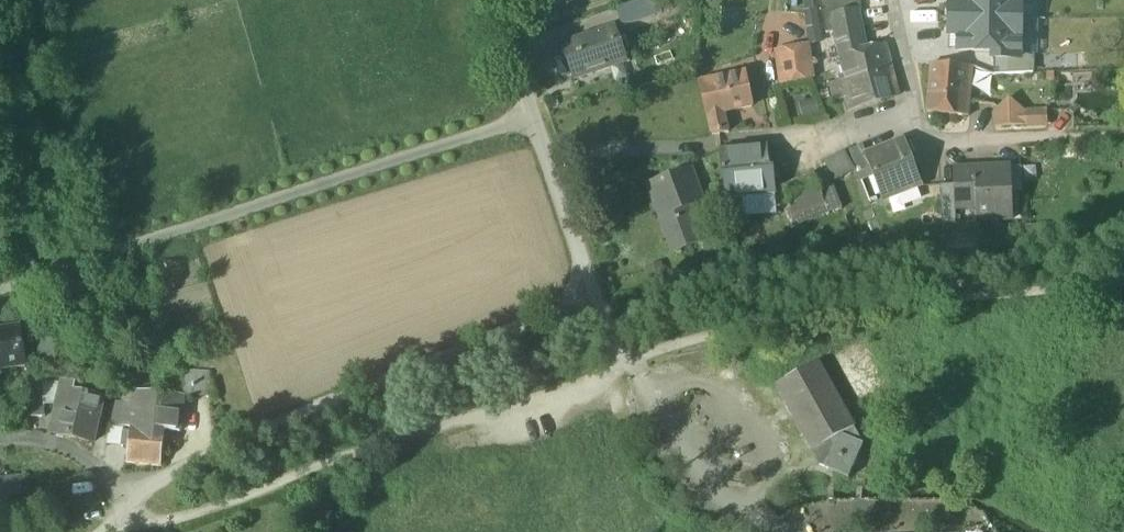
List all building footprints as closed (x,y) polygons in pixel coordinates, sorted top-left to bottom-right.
[(620,23),(664,8),(661,0),(641,0),(615,9),(620,23)] [(804,9),(813,8),(812,0),(802,0),(804,9)] [(859,0),(819,0),(824,31),(825,32),(834,31),(832,13),(857,8),(857,10),(861,9),(859,0)] [(949,18),(1038,20),(1039,0),(959,0),(959,1),(950,1),(949,18)] [(813,8),(804,9),(806,25),(819,24),(817,8),(813,8)] [(834,31),(836,42),(862,35),(857,10),(857,8),(832,13),(834,31)] [(1020,61),(1019,56),(1033,56),(1038,56),(1038,20),(949,18),(949,36),(958,36),(958,52),(993,53),(993,60),(1020,61)] [(820,26),(807,28),(809,45),(822,44),(820,26)] [(562,46),(574,80),(627,62),(616,28),(562,46)] [(836,42),(846,79),(892,68),(885,43),(864,49),(862,35),(836,42)] [(777,52),(781,84),(814,78),(809,45),(777,52)] [(993,60),(993,76),(1032,74),(1033,56),(1019,56),(1020,61),(993,60)] [(926,112),(968,116),(972,67),(931,64),(926,112)] [(899,95),(892,68),(846,79),(840,80),(845,98),(848,109),(899,95)] [(745,72),(717,78),(725,112),(753,106),(745,72)] [(729,133),(725,112),(717,78),(700,82),(713,137),(729,133)] [(832,101),(845,98),(840,80),(828,84),(832,101)] [(815,98),(798,103),(802,118),(819,114),(815,98)] [(995,114),(996,127),(1048,125),(1048,111),(1026,112),(1010,99),(995,114)] [(872,171),(883,201),(898,195),(917,188),(920,186),(902,142),(866,156),(872,171)] [(849,150),(859,176),(872,171),(866,156),(863,145),(849,150)] [(720,171),(727,198),(741,197),(774,195),(773,170),(770,170),(768,149),(719,151),(720,171)] [(825,163),(835,180),(853,171),(843,154),(825,163)] [(990,211),(990,223),(1012,222),(1011,194),(1010,168),(954,170),(955,187),(956,212),(977,211),(990,211)] [(1020,168),(1010,168),(1011,194),(1022,194),(1020,168)] [(690,169),(665,179),(677,209),(691,204),(702,200),(690,169)] [(825,209),(828,215),(841,209),(826,172),(814,178),(825,209)] [(782,191),(793,221),(825,209),(814,178),(782,191)] [(658,216),(677,209),(665,179),(647,185),(658,216)] [(941,187),(942,227),(956,226),(956,212),(955,187),(941,187)] [(921,200),(917,188),(898,195),(903,207),(921,200)] [(776,215),(774,195),(741,197),(743,218),(776,215)] [(698,227),(691,204),(677,209),(658,216),(672,254),(692,247),(687,231),(698,227)] [(828,215),(825,209),(793,221),(795,228),(828,215)] [(978,223),(990,223),(990,211),(977,211),(978,223)] [(56,319),(61,340),(74,337),(69,317),(56,319)] [(2,374),(28,370),(22,331),(3,334),(3,336),(0,336),(0,372),(1,372),(2,374)] [(35,344),(40,370),(59,366),(54,340),(35,344)] [(864,446),(854,428),(818,364),(776,386),(812,451),(821,467),(825,468),(825,469),(849,480),(864,446)] [(214,383),(183,381),(171,380),(169,397),(181,398),(183,398),(190,399),(213,401),(214,383)] [(28,382),(30,420),(45,419),(44,382),(28,382)] [(64,383),(58,410),(51,435),(70,440),(71,440),(94,445),(104,399),(76,394),(77,386),(65,384),(64,383)] [(107,427),(130,429),(130,428),(132,428),(135,395),(124,395),(122,409),(111,408),(109,414),(107,427)] [(135,395),(132,428),(146,430),(145,444),(163,445),(163,433),(181,434),(183,398),(181,398),(169,397),(135,395)] [(161,468),(163,445),(145,444),(146,430),(132,428),(130,428),(130,429),(129,442),(127,465),(161,468)]
